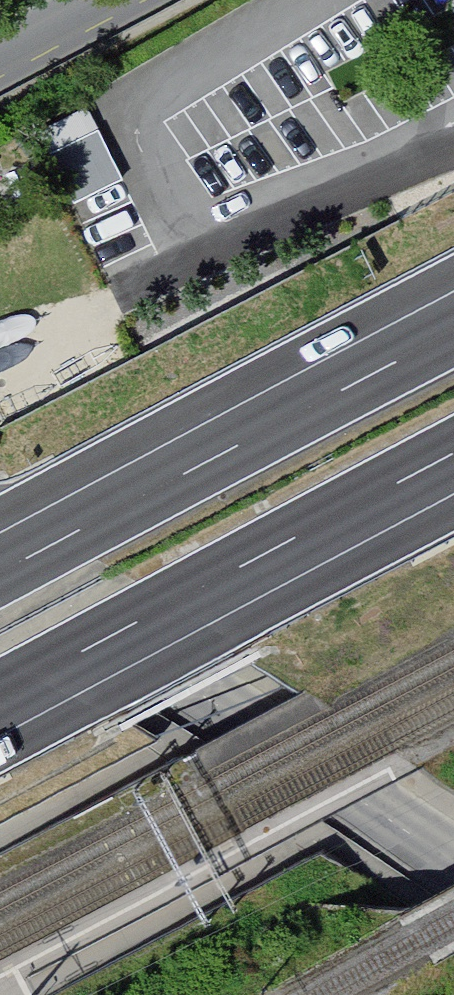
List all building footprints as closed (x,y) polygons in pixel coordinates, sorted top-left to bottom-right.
[(67,194),(116,182),(102,125),(53,137),(67,194)]
